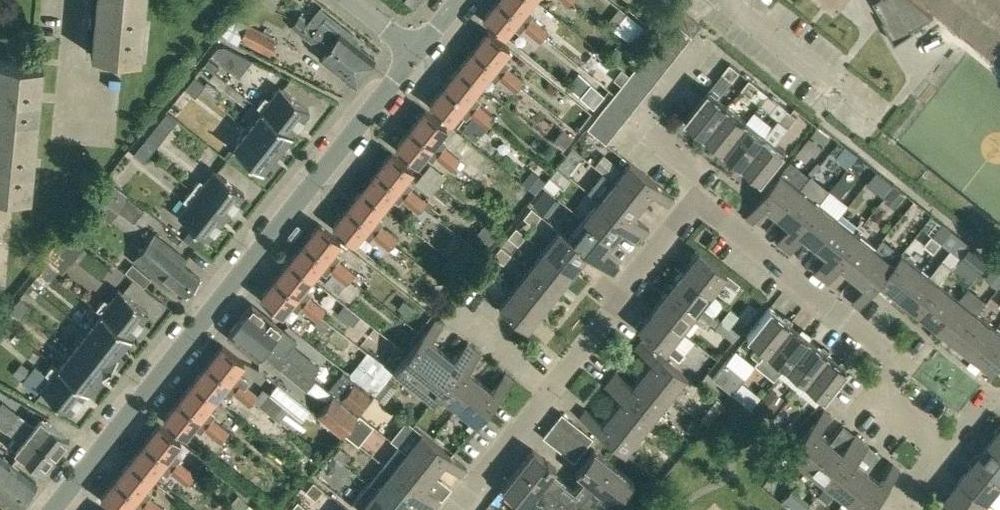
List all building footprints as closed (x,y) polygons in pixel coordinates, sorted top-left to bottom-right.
[(146,0),(96,0),(94,21),(91,54),(141,58),(146,0)] [(273,10),(278,0),(251,0),(273,10)] [(525,23),(518,17),(497,0),(482,19),(504,36),(511,26),(518,32),(522,27),(525,23)] [(532,0),(498,0),(497,0),(518,17),(525,23),(529,18),(533,13),(526,8),(532,0)] [(913,0),(878,0),(875,2),(887,22),(886,23),(885,22),(884,23),(895,40),(912,30),(913,32),(914,31),(913,29),(933,16),(913,0)] [(682,8),(673,20),(692,35),(701,24),(682,8)] [(622,13),(610,27),(623,39),(636,25),(622,13)] [(234,16),(219,35),(237,44),(239,39),(269,55),(277,39),(234,16)] [(291,25),(300,33),(307,24),(298,16),(291,25)] [(522,27),(530,34),(538,24),(529,18),(525,23),(522,27)] [(673,20),(663,32),(682,47),(692,35),(673,20)] [(319,23),(314,29),(313,31),(314,31),(364,71),(375,58),(341,31),(336,37),(319,23)] [(307,24),(300,33),(308,39),(314,31),(313,31),(314,29),(307,24)] [(546,31),(538,24),(530,34),(539,40),(546,31)] [(488,30),(473,49),(495,66),(502,72),(506,67),(510,63),(502,57),(509,48),(488,30)] [(364,71),(314,31),(308,39),(324,51),(320,57),(354,84),(364,71)] [(674,57),(682,47),(663,32),(656,42),(674,57)] [(656,42),(648,51),(667,66),(674,57),(656,42)] [(473,49),(458,67),(480,84),(487,75),(495,81),(498,77),(502,72),(495,66),(473,49)] [(648,51),(640,61),(659,76),(667,66),(648,51)] [(203,64),(213,72),(218,66),(208,58),(203,64)] [(38,130),(44,64),(0,60),(0,127),(38,130)] [(652,85),(659,76),(640,61),(633,70),(652,85)] [(723,72),(733,81),(741,71),(731,62),(723,72)] [(473,109),(477,104),(481,100),(473,93),(480,84),(458,67),(443,86),(465,103),(473,109)] [(502,72),(498,77),(507,84),(515,74),(506,67),(502,72)] [(621,69),(613,79),(621,85),(625,80),(629,75),(621,69)] [(629,75),(625,80),(644,95),(652,85),(633,70),(629,75)] [(567,86),(592,108),(603,95),(578,73),(567,86)] [(515,74),(507,84),(515,90),(523,80),(515,74)] [(189,82),(199,90),(204,84),(194,76),(189,82)] [(742,88),(761,103),(769,93),(750,78),(742,88)] [(636,104),(644,95),(625,80),(621,85),(618,89),(636,104)] [(199,90),(189,82),(184,88),(194,96),(199,90)] [(473,109),(465,103),(443,86),(429,103),(451,121),(458,112),(466,118),(469,114),(473,109)] [(256,106),(260,110),(261,109),(291,133),(309,110),(279,87),(269,99),(264,95),(256,106)] [(618,89),(610,99),(629,114),(636,104),(618,89)] [(686,117),(706,133),(729,104),(710,89),(686,117)] [(779,101),(769,93),(761,103),(771,111),(779,101)] [(568,99),(558,119),(577,128),(587,108),(568,99)] [(610,99),(602,108),(621,123),(629,114),(610,99)] [(472,117),(477,121),(485,111),(477,104),(473,109),(469,114),(472,116),(472,117)] [(724,148),(748,120),(729,104),(706,133),(724,148)] [(411,126),(432,143),(440,150),(443,146),(446,142),(438,136),(447,125),(426,108),(411,126)] [(621,123),(602,108),(595,118),(613,133),(621,123)] [(790,126),(798,116),(788,108),(780,118),(790,126)] [(260,110),(247,127),(277,151),(291,133),(261,109),(260,110)] [(494,117),(485,111),(477,121),(485,126),(486,127),(494,117)] [(472,116),(462,129),(474,139),(485,126),(477,121),(472,117),(472,116)] [(606,142),(613,133),(595,118),(587,127),(606,142)] [(724,148),(743,163),(766,135),(748,120),(724,148)] [(440,150),(432,143),(411,126),(395,145),(416,162),(423,154),(431,161),(435,156),(440,150)] [(38,130),(0,127),(0,193),(32,195),(38,130)] [(277,151),(247,127),(232,146),(262,170),(277,151)] [(562,129),(552,142),(563,150),(572,137),(562,129)] [(786,150),(766,135),(743,163),(763,179),(786,150)] [(143,140),(138,147),(148,155),(153,149),(143,141),(143,140)] [(435,156),(443,163),(451,153),(443,146),(440,150),(435,156)] [(857,156),(845,146),(835,158),(848,168),(857,156)] [(148,155),(138,147),(133,153),(143,161),(148,155)] [(406,193),(409,188),(413,184),(404,177),(412,167),(392,150),(376,169),(397,186),(406,193)] [(459,160),(451,153),(443,163),(452,170),(459,160)] [(614,181),(642,203),(651,191),(669,205),(675,197),(630,161),(614,181)] [(426,192),(441,176),(426,164),(412,180),(426,192)] [(556,168),(543,185),(554,193),(559,186),(562,188),(569,179),(556,168)] [(406,193),(397,186),(376,169),(361,188),(382,205),(389,196),(398,203),(402,198),(406,193)] [(530,169),(521,182),(534,192),(544,179),(530,169)] [(199,178),(191,189),(226,216),(243,193),(213,170),(204,182),(199,178)] [(767,205),(778,215),(802,185),(782,170),(746,216),(754,222),(767,205)] [(633,215),(642,203),(614,181),(600,199),(644,235),(650,228),(633,215)] [(126,200),(126,199),(127,198),(106,182),(88,207),(109,222),(118,210),(133,222),(141,212),(126,200)] [(821,201),(802,185),(778,215),(791,224),(777,241),(784,246),(821,201)] [(895,187),(884,200),(895,209),(906,195),(895,187)] [(375,214),(382,205),(361,188),(346,206),(367,223),(376,230),(380,225),(384,221),(375,214)] [(402,198),(409,204),(417,194),(409,188),(406,193),(402,198)] [(208,239),(226,216),(191,189),(182,199),(187,203),(177,215),(208,239)] [(426,202),(417,194),(409,204),(419,211),(422,207),(426,202)] [(430,205),(433,201),(429,198),(426,202),(422,207),(435,216),(438,212),(430,205)] [(600,199),(585,217),(612,240),(621,229),(639,242),(644,235),(600,199)] [(804,236),(816,245),(840,216),(821,201),(784,246),(791,252),(804,236)] [(376,230),(367,223),(346,206),(331,224),(352,241),(360,232),(369,239),(372,235),(376,230)] [(523,217),(532,225),(540,216),(530,208),(523,217)] [(815,271),(822,276),(858,231),(840,216),(816,245),(828,254),(815,271)] [(603,252),(612,240),(585,217),(570,237),(579,244),(578,245),(587,253),(614,274),(621,266),(603,252)] [(320,224),(305,243),(326,259),(333,265),(337,260),(341,256),(333,250),(341,241),(320,224)] [(372,235),(380,241),(387,231),(380,225),(376,230),(372,235)] [(484,225),(473,237),(485,247),(495,234),(484,225)] [(507,237),(517,244),(524,235),(515,227),(507,237)] [(544,249),(573,271),(587,253),(578,245),(579,244),(570,237),(560,229),(544,249)] [(397,239),(387,231),(380,241),(389,248),(393,243),(397,239)] [(877,246),(858,231),(822,276),(829,282),(842,266),(854,275),(877,246)] [(173,282),(187,293),(199,277),(182,263),(186,258),(154,233),(134,258),(169,287),(173,282)] [(943,243),(933,235),(925,245),(935,253),(943,243)] [(305,243),(290,261),(311,278),(318,269),(325,275),(329,270),(333,265),(326,259),(305,243)] [(393,243),(389,248),(394,252),(398,247),(393,243)] [(900,296),(919,311),(941,282),(954,268),(962,258),(967,250),(959,243),(953,251),(952,250),(944,260),(942,259),(931,274),(922,267),(900,296)] [(492,256),(502,263),(510,254),(500,246),(492,256)] [(860,307),(881,281),(890,270),(890,269),(896,261),(877,246),(854,275),(865,284),(852,300),(860,307)] [(954,268),(963,275),(973,283),(990,261),(971,246),(967,250),(962,258),(954,268)] [(557,291),(573,271),(544,249),(530,268),(557,291)] [(683,269),(707,289),(716,277),(733,291),(740,282),(699,250),(683,269)] [(903,252),(896,261),(890,269),(890,270),(881,281),(900,296),(922,267),(903,252)] [(333,265),(329,270),(332,272),(337,277),(345,267),(337,260),(333,265)] [(58,270),(47,261),(42,268),(53,276),(58,270)] [(290,261),(275,279),(296,296),(303,302),(307,296),(311,292),(304,286),(311,278),(290,261)] [(477,274),(478,275),(487,282),(494,272),(485,265),(477,274)] [(984,277),(998,288),(999,285),(999,270),(994,265),(984,277)] [(345,267),(337,277),(346,283),(349,279),(354,273),(345,267)] [(53,276),(42,268),(37,274),(48,282),(53,276)] [(543,309),(557,291),(530,268),(514,288),(543,309)] [(698,301),(707,289),(683,269),(668,288),(710,322),(719,329),(724,323),(715,316),(715,315),(698,301)] [(275,279),(260,297),(281,314),(289,305),(296,311),(300,306),(303,302),(296,296),(275,279)] [(960,298),(941,282),(919,311),(938,326),(960,298)] [(499,306),(527,329),(543,309),(514,288),(499,306)] [(668,288),(654,306),(678,327),(687,315),(704,329),(710,322),(668,288)] [(100,312),(130,336),(148,313),(118,289),(108,302),(103,298),(95,309),(99,313),(100,312)] [(303,302),(300,306),(308,313),(316,303),(312,300),(307,296),(303,302)] [(19,297),(14,303),(24,312),(29,305),(19,297)] [(938,326),(957,341),(979,313),(960,298),(938,326)] [(19,318),(24,312),(14,303),(9,310),(19,318)] [(316,303),(308,313),(317,320),(320,316),(325,310),(316,303)] [(280,329),(253,307),(252,306),(240,320),(288,359),(309,376),(318,365),(278,333),(280,329)] [(669,338),(678,327),(654,306),(638,327),(679,360),(686,352),(669,338)] [(758,360),(765,350),(788,321),(769,306),(747,335),(758,344),(750,353),(758,360)] [(116,354),(116,353),(130,336),(100,312),(99,313),(86,330),(116,354)] [(730,322),(740,330),(747,321),(737,313),(730,322)] [(957,341),(976,357),(998,328),(979,313),(957,341)] [(430,340),(444,324),(436,317),(394,369),(413,385),(419,377),(442,350),(430,340)] [(309,376),(288,359),(240,320),(229,335),(258,358),(262,354),(307,390),(315,380),(309,376)] [(5,336),(10,329),(0,321),(0,331),(5,336)] [(788,321),(765,350),(784,365),(807,336),(788,321)] [(995,372),(999,365),(999,330),(998,328),(976,357),(995,372)] [(116,354),(86,330),(71,348),(101,372),(101,373),(102,373),(117,354),(116,353),(116,354)] [(784,365),(803,380),(826,351),(807,336),(784,365)] [(641,339),(635,347),(651,360),(642,372),(671,395),(686,376),(641,339)] [(442,350),(419,377),(413,385),(432,400),(438,393),(474,349),(467,343),(454,359),(442,350)] [(223,345),(208,363),(229,380),(237,386),(240,382),(245,386),(249,381),(236,371),(244,362),(223,345)] [(57,366),(87,390),(101,373),(101,372),(71,348),(58,365),(57,366)] [(438,393),(457,408),(479,380),(468,370),(481,354),(474,349),(438,393)] [(734,350),(725,362),(712,378),(731,393),(741,381),(744,377),(754,365),(734,350)] [(826,351),(803,380),(823,395),(845,367),(826,351)] [(12,373),(23,381),(31,370),(20,362),(12,373)] [(57,366),(58,365),(53,362),(44,373),(49,376),(39,389),(69,412),(87,390),(57,366)] [(208,363),(194,382),(214,399),(221,390),(229,396),(232,392),(237,386),(229,380),(208,363)] [(656,414),(671,395),(642,372),(633,384),(616,370),(610,378),(656,414)] [(342,372),(329,388),(356,410),(369,394),(342,372)] [(479,380),(457,408),(477,424),(513,379),(504,373),(491,389),(479,380)] [(612,410),(641,433),(656,414),(610,378),(605,385),(621,398),(612,410)] [(385,381),(374,395),(384,402),(395,388),(385,381)] [(731,393),(742,401),(752,389),(741,381),(731,393)] [(194,382),(179,400),(200,417),(207,423),(210,419),(211,418),(214,414),(207,408),(214,399),(194,382)] [(237,386),(232,392),(241,399),(249,389),(245,386),(240,382),(237,386)] [(257,395),(253,400),(293,432),(310,410),(276,383),(269,393),(262,388),(257,395)] [(771,388),(755,406),(768,417),(784,399),(771,388)] [(249,389),(241,399),(249,405),(253,400),(257,395),(249,389)] [(352,413),(329,396),(314,417),(336,434),(352,413)] [(179,400),(164,419),(184,436),(192,427),(199,433),(203,428),(203,427),(207,423),(200,417),(179,400)] [(0,404),(0,414),(56,457),(69,441),(40,418),(34,426),(2,401),(0,404)] [(625,452),(641,433),(612,410),(602,422),(586,408),(580,416),(625,452)] [(807,468),(830,440),(818,431),(831,415),(823,408),(788,453),(807,468)] [(593,437),(562,412),(543,436),(574,461),(593,437)] [(56,457),(0,414),(0,426),(6,430),(7,429),(15,436),(8,444),(43,472),(56,457)] [(359,414),(344,433),(358,444),(373,425),(359,414)] [(203,427),(203,428),(211,435),(219,425),(211,418),(210,419),(207,423),(203,427)] [(790,421),(784,429),(792,436),(798,427),(790,421)] [(160,424),(145,443),(166,459),(174,465),(177,461),(181,457),(173,450),(181,441),(160,424)] [(219,425),(211,435),(220,442),(228,432),(219,425)] [(999,449),(999,429),(991,441),(999,449)] [(466,467),(452,455),(422,431),(406,451),(434,474),(444,462),(460,474),(466,467)] [(807,468),(826,483),(862,439),(854,433),(842,449),(830,440),(807,468)] [(868,444),(862,439),(826,483),(822,488),(819,492),(823,494),(824,493),(826,494),(831,487),(844,498),(868,470),(856,460),(868,444)] [(975,460),(999,480),(999,449),(991,441),(975,460)] [(145,443),(130,461),(151,478),(158,469),(166,475),(169,471),(174,465),(166,459),(145,443)] [(339,447),(333,454),(343,463),(349,456),(339,447)] [(623,508),(616,503),(634,480),(594,448),(575,472),(583,478),(574,489),(552,472),(557,467),(533,449),(501,489),(524,506),(521,509),(622,509),(623,508)] [(406,451),(391,470),(436,506),(442,499),(425,485),(434,474),(406,451)] [(25,496),(37,481),(0,452),(0,476),(25,496)] [(960,478),(988,501),(998,489),(999,490),(999,480),(975,460),(960,478)] [(130,461),(115,480),(136,496),(144,502),(148,497),(152,493),(144,487),(151,478),(130,461)] [(177,461),(169,471),(177,477),(186,468),(177,461)] [(860,509),(868,509),(900,469),(892,463),(879,479),(868,470),(844,498),(860,509)] [(186,468),(177,477),(185,484),(194,474),(186,468)] [(375,489),(402,509),(406,509),(414,500),(426,509),(432,509),(436,506),(391,470),(375,489)] [(25,496),(0,476),(0,498),(14,509),(25,496)] [(960,509),(981,509),(988,501),(960,478),(944,498),(960,509)] [(101,498),(116,509),(125,509),(129,506),(134,509),(138,509),(140,507),(144,502),(136,496),(115,480),(101,498)] [(304,491),(314,499),(321,489),(312,482),(304,491)] [(788,509),(798,509),(804,504),(788,488),(777,499),(788,509)] [(375,489),(360,508),(362,509),(402,509),(375,489)] [(228,506),(233,509),(242,509),(248,504),(238,495),(228,506)] [(140,507),(144,509),(151,509),(156,504),(148,497),(144,502),(140,507)] [(290,509),(304,509),(306,508),(297,501),(290,509)]
